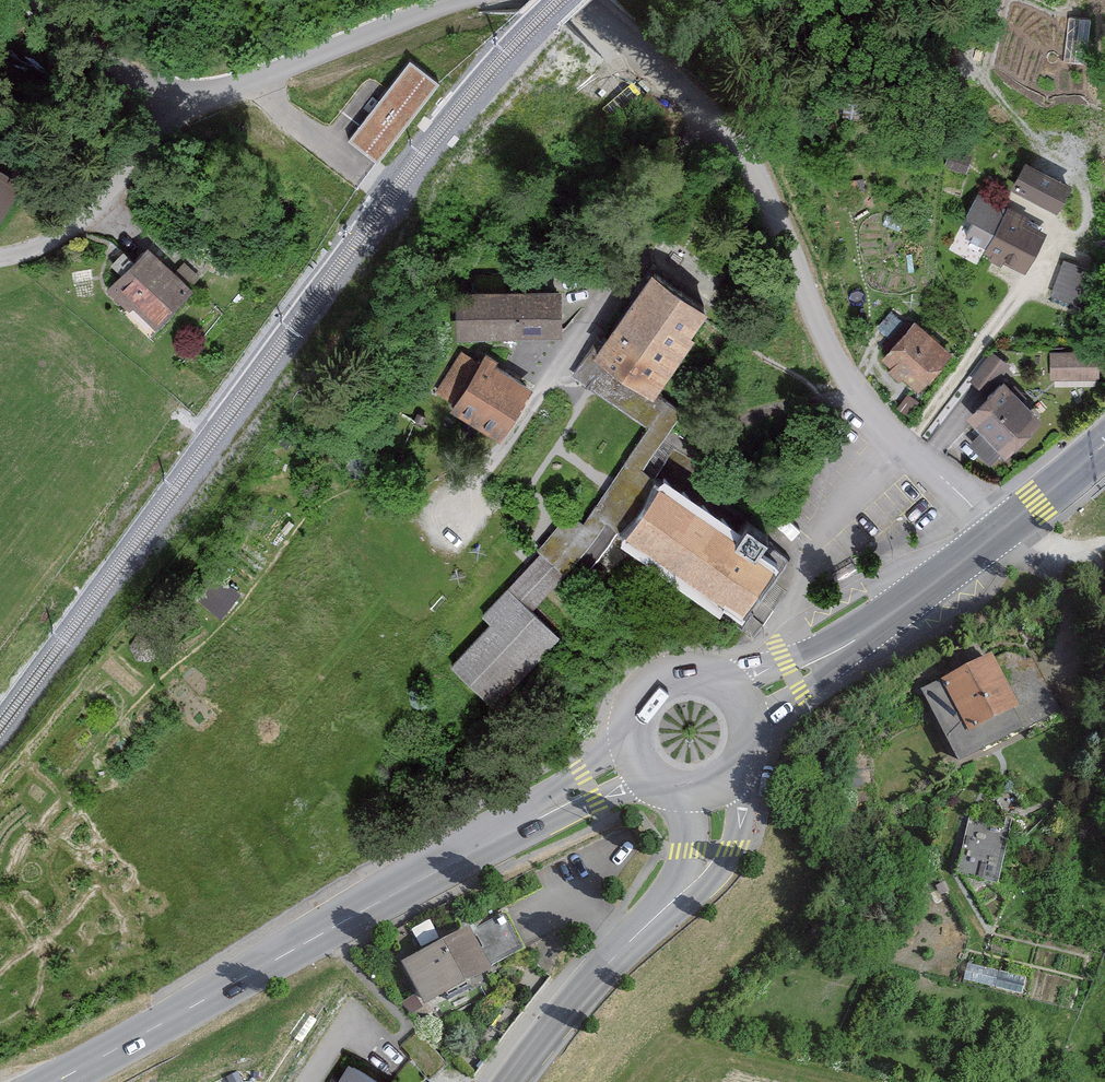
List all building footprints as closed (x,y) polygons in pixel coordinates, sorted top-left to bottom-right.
[(434,82),(412,66),(352,143),(375,158),(434,82)] [(961,172),(966,157),(946,150),(941,166),(961,172)] [(1067,185),(1019,163),(1010,182),(1016,185),(1012,192),(1054,212),(1067,185)] [(12,186),(0,178),(0,204),(12,186)] [(1020,274),(1040,232),(1022,224),(1024,218),(972,193),(960,218),(967,221),(959,238),(978,247),(975,253),(1020,274)] [(184,292),(142,252),(101,294),(121,313),(126,307),(149,328),(184,292)] [(1080,275),(1054,268),(1046,297),(1072,304),(1080,275)] [(695,307),(639,270),(568,377),(589,390),(603,369),(643,395),(683,335),(678,332),(695,307)] [(552,334),(551,292),(449,294),(450,336),(552,334)] [(877,359),(916,390),(946,351),(906,321),(877,359)] [(980,393),(1001,365),(986,353),(964,381),(980,393)] [(1089,353),(1045,353),(1045,380),(1089,379),(1089,353)] [(490,364),(477,356),(444,408),(492,438),(524,389),(488,366),(490,364)] [(997,456),(1035,419),(997,380),(959,416),(997,456)] [(910,400),(902,395),(895,409),(902,413),(910,400)] [(532,554),(555,574),(595,527),(678,415),(661,401),(576,525),(563,514),(529,552),(532,554)] [(720,532),(650,483),(616,532),(710,598),(713,594),(729,605),(761,560),(739,545),(749,531),(730,517),(720,532)] [(501,590),(524,610),(555,574),(532,554),(501,590)] [(524,610),(501,590),(477,618),(483,623),(445,667),(489,706),(551,634),(524,610)] [(1009,707),(983,656),(913,692),(949,762),(1013,729),(1003,710),(1009,707)] [(503,907),(473,926),(498,965),(528,945),(503,907)] [(481,968),(459,928),(392,966),(415,1005),(481,968)] [(341,1064),(329,1081),(369,1081),(341,1064)]
